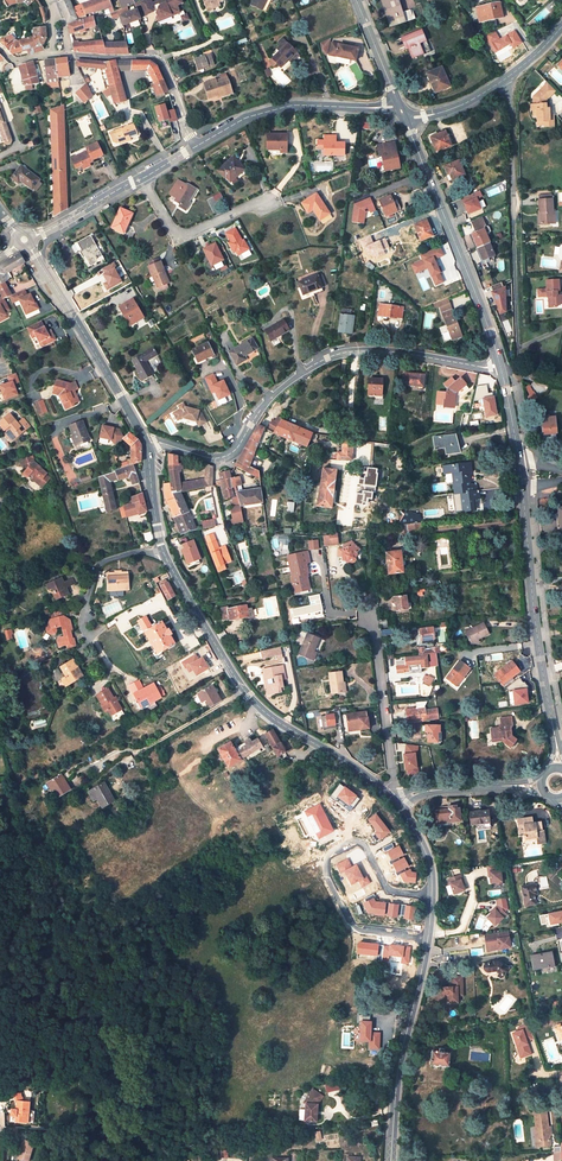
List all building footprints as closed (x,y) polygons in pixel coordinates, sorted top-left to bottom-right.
[(40,8),(39,8),(42,20),(43,22),(45,22),(44,16),(44,13),(41,7),(38,0),(36,0),(40,8)] [(67,24),(76,18),(72,8),(69,0),(65,0),(58,2),(63,15),(67,24)] [(119,16),(123,26),(140,19),(136,9),(128,12),(126,7),(122,8),(114,11),(113,7),(110,0),(93,0),(82,5),(85,15),(86,15),(108,9),(112,19),(119,16)] [(122,8),(126,7),(133,3),(132,0),(118,0),(122,8)] [(145,14),(152,11),(149,3),(152,2),(151,0),(141,0),(139,1),(145,14)] [(157,0),(159,4),(161,5),(160,7),(158,7),(156,12),(158,16),(158,18),(164,16),(164,17),(170,15),(171,16),(180,13),(177,5),(182,3),(181,0),(158,0),(157,0)] [(251,5),(262,10),(267,0),(253,0),(251,5)] [(391,26),(413,19),(410,10),(402,12),(398,0),(382,0),(391,26)] [(499,3),(477,8),(480,22),(502,17),(499,3)] [(82,5),(72,8),(76,18),(82,15),(85,15),(82,5)] [(83,20),(75,21),(67,25),(70,34),(95,26),(93,16),(87,18),(83,20)] [(108,35),(105,23),(98,25),(100,30),(102,37),(108,35)] [(33,28),(33,34),(46,39),(46,33),(45,27),(33,28)] [(421,30),(401,38),(405,48),(408,46),(409,49),(413,58),(426,53),(422,43),(419,44),(419,41),(425,39),(421,30)] [(5,47),(14,39),(16,37),(14,32),(9,33),(11,35),(0,42),(5,47)] [(35,47),(41,45),(44,43),(44,42),(45,40),(46,39),(33,34),(32,37),(35,47)] [(44,50),(44,49),(43,48),(41,45),(35,47),(32,37),(31,38),(28,38),(30,49),(33,48),(34,53),(44,50)] [(30,49),(28,38),(19,40),(22,51),(27,50),(28,55),(34,53),(33,48),(30,49)] [(5,47),(11,54),(20,52),(22,51),(19,40),(15,40),(14,39),(5,47)] [(281,68),(297,53),(283,39),(278,44),(282,48),(272,58),(273,60),(270,63),(272,68),(277,63),(281,68)] [(77,41),(72,42),(73,51),(106,54),(103,43),(102,40),(78,43),(77,41)] [(325,41),(315,45),(318,55),(322,55),(325,41)] [(126,42),(103,43),(106,54),(128,54),(126,42)] [(354,50),(327,44),(324,56),(344,61),(343,65),(348,75),(356,72),(351,62),(354,50)] [(211,54),(194,59),(197,70),(209,66),(209,67),(214,65),(211,54)] [(67,58),(54,59),(57,78),(66,77),(66,78),(68,77),(68,76),(70,76),(67,58)] [(54,59),(44,60),(47,88),(58,86),(57,78),(54,59)] [(76,66),(105,69),(108,81),(109,85),(121,82),(118,71),(115,61),(103,63),(103,62),(76,59),(76,66)] [(131,61),(115,61),(118,71),(130,70),(131,61)] [(167,91),(156,66),(149,61),(131,61),(130,70),(140,70),(140,69),(147,69),(159,95),(167,91)] [(24,86),(37,84),(39,84),(36,75),(33,66),(33,65),(32,62),(18,66),(24,86)] [(441,67),(426,73),(435,93),(450,87),(441,67)] [(215,80),(204,83),(209,98),(217,96),(217,95),(219,94),(221,97),(233,93),(228,81),(217,84),(216,81),(215,80)] [(108,81),(100,85),(101,87),(102,92),(109,87),(109,85),(108,81)] [(91,82),(86,84),(89,91),(95,88),(91,82)] [(126,100),(121,82),(109,85),(109,87),(113,103),(126,100)] [(556,90),(548,82),(533,97),(534,104),(531,104),(531,110),(533,110),(534,115),(537,115),(538,124),(546,124),(546,121),(552,120),(551,115),(551,108),(547,108),(546,100),(556,90)] [(86,84),(76,94),(84,102),(91,95),(89,91),(86,84)] [(39,105),(33,108),(34,109),(32,110),(31,111),(32,113),(33,113),(35,112),(36,114),(41,112),(39,105)] [(4,141),(4,142),(5,143),(6,144),(7,144),(8,144),(9,143),(10,142),(11,141),(11,140),(11,139),(0,107),(0,131),(4,141)] [(62,108),(50,112),(53,214),(58,211),(57,209),(65,204),(62,108)] [(554,114),(551,115),(552,120),(546,121),(546,124),(546,126),(554,126),(554,114)] [(121,129),(115,131),(109,133),(113,141),(115,143),(119,141),(125,139),(124,137),(129,136),(129,137),(137,134),(133,125),(124,128),(124,129),(121,130),(121,129)] [(445,131),(430,137),(433,144),(436,143),(439,150),(451,146),(449,142),(446,134),(445,131)] [(287,135),(267,134),(267,149),(280,149),(280,152),(287,152),(287,135)] [(334,140),(324,140),(324,155),(344,155),(344,143),(334,142),(334,140)] [(90,147),(86,149),(87,151),(73,157),(75,162),(73,163),(75,168),(81,166),(83,169),(90,166),(89,163),(88,160),(91,159),(92,160),(102,155),(96,142),(89,146),(90,147)] [(394,142),(377,145),(379,155),(382,154),(385,169),(399,166),(394,142)] [(244,169),(233,157),(218,170),(224,178),(226,176),(229,180),(235,174),(236,176),(244,169)] [(459,160),(445,166),(450,180),(464,174),(459,160)] [(41,184),(38,181),(39,180),(21,165),(11,178),(18,183),(20,180),(32,189),(33,187),(36,189),(41,184)] [(181,187),(175,183),(169,194),(175,197),(174,200),(178,203),(179,200),(182,202),(180,204),(179,206),(186,210),(190,203),(187,201),(191,194),(193,196),(196,189),(187,184),(186,187),(182,185),(181,187)] [(486,187),(489,196),(501,193),(499,184),(486,187)] [(480,190),(461,198),(469,215),(483,209),(478,198),(483,196),(480,190)] [(330,214),(316,194),(302,203),(308,213),(313,209),(320,220),(330,214)] [(391,197),(379,201),(385,215),(397,210),(402,208),(400,202),(394,204),(391,197)] [(552,199),(539,200),(539,212),(540,212),(541,224),(552,223),(552,211),(553,211),(552,199)] [(132,213),(121,208),(112,227),(123,232),(132,213)] [(320,220),(323,223),(332,217),(330,214),(320,220)] [(476,232),(472,234),(478,248),(489,243),(490,243),(486,233),(491,231),(489,226),(485,225),(482,218),(472,222),(476,232)] [(426,219),(414,225),(421,240),(433,235),(426,219)] [(241,261),(252,255),(237,226),(225,233),(229,241),(228,242),(233,253),(236,251),(241,261)] [(90,235),(77,243),(81,250),(79,251),(83,258),(85,257),(90,266),(104,259),(90,235)] [(223,260),(215,243),(203,249),(208,259),(210,258),(213,265),(216,263),(218,268),(226,265),(223,260)] [(478,248),(483,261),(494,256),(489,243),(478,248)] [(429,269),(435,286),(445,282),(436,259),(445,256),(441,246),(419,254),(422,260),(411,264),(415,274),(429,269)] [(3,275),(24,263),(19,254),(0,265),(0,268),(3,275)] [(151,265),(148,267),(152,276),(153,276),(158,287),(162,286),(167,284),(162,272),(165,271),(160,261),(158,262),(151,265)] [(114,262),(101,268),(107,281),(103,283),(106,290),(123,282),(114,262)] [(427,270),(414,276),(421,290),(426,288),(427,290),(435,287),(431,277),(430,276),(430,275),(428,271),(427,270)] [(326,284),(322,274),(317,275),(322,286),(326,284)] [(4,301),(10,297),(11,297),(12,296),(4,282),(7,281),(3,275),(0,276),(0,292),(4,301)] [(317,275),(298,282),(303,295),(322,287),(322,286),(317,275)] [(545,280),(546,288),(537,288),(537,296),(546,296),(548,296),(549,307),(556,307),(559,304),(561,303),(561,295),(561,294),(559,294),(559,290),(558,279),(545,280)] [(494,285),(495,314),(508,313),(507,285),(494,285)] [(11,297),(10,297),(14,304),(20,301),(24,309),(26,308),(29,314),(39,309),(36,302),(34,303),(30,294),(27,296),(24,290),(20,292),(12,296),(11,297)] [(0,299),(0,320),(6,317),(5,314),(10,312),(7,305),(4,301),(3,298),(0,299)] [(448,298),(438,302),(439,305),(442,311),(451,308),(448,298)] [(132,324),(143,318),(133,299),(119,307),(122,312),(125,311),(132,324)] [(403,307),(380,304),(378,316),(397,319),(397,317),(402,318),(403,307)] [(451,308),(442,311),(444,318),(452,340),(462,336),(451,308)] [(125,311),(122,312),(130,326),(132,324),(125,311)] [(352,316),(341,314),(338,332),(352,333),(353,326),(351,325),(352,316)] [(45,326),(42,320),(29,327),(33,333),(36,331),(38,335),(44,346),(57,339),(54,332),(50,334),(49,332),(46,326),(45,326)] [(283,320),(265,331),(270,340),(289,329),(283,320)] [(252,339),(229,352),(236,365),(246,359),(244,356),(257,348),(252,339)] [(208,343),(192,350),(197,362),(206,357),(206,358),(213,355),(208,343)] [(153,348),(132,360),(143,380),(153,375),(145,361),(157,355),(153,348)] [(4,400),(19,395),(15,384),(20,382),(17,372),(7,376),(9,382),(0,385),(0,387),(4,400)] [(216,403),(232,395),(225,379),(218,382),(214,372),(204,377),(216,403)] [(425,375),(405,373),(404,385),(417,386),(423,387),(425,375)] [(439,400),(444,401),(444,407),(454,408),(455,393),(457,394),(459,394),(460,395),(461,395),(469,389),(460,378),(455,382),(455,383),(452,379),(445,385),(447,388),(447,391),(440,390),(439,400)] [(380,380),(369,379),(368,394),(379,395),(380,380)] [(56,380),(52,394),(59,395),(62,396),(65,401),(62,402),(66,409),(74,406),(73,404),(79,402),(74,391),(78,389),(75,382),(70,384),(56,380)] [(484,399),(486,418),(498,416),(495,392),(489,393),(488,385),(475,386),(476,400),(484,399)] [(534,393),(527,397),(530,402),(537,398),(534,393)] [(182,418),(188,420),(195,421),(198,426),(205,422),(200,412),(198,412),(198,411),(184,407),(182,404),(176,407),(178,410),(172,413),(176,421),(182,418)] [(37,413),(42,426),(51,423),(46,410),(37,413)] [(9,414),(0,421),(0,425),(4,430),(5,430),(7,428),(9,430),(7,432),(13,440),(30,427),(23,419),(17,423),(9,414)] [(541,417),(543,435),(557,433),(555,417),(549,417),(549,416),(541,417)] [(82,420),(69,426),(73,435),(76,445),(90,440),(82,420)] [(273,432),(278,424),(274,421),(272,420),(267,428),(273,432)] [(273,433),(306,446),(312,433),(281,420),(278,424),(273,432),(273,433)] [(100,439),(121,442),(123,428),(102,425),(100,439)] [(260,437),(264,428),(258,425),(255,431),(253,435),(246,447),(239,458),(238,461),(249,466),(250,464),(260,437)] [(4,434),(11,442),(13,440),(7,432),(4,434)] [(123,438),(131,446),(131,465),(141,461),(141,445),(139,441),(129,432),(123,438)] [(455,435),(433,437),(435,449),(445,448),(446,454),(455,453),(454,446),(458,445),(455,435)] [(342,452),(338,452),(337,460),(338,460),(352,460),(354,439),(343,438),(342,452)] [(32,455),(20,459),(22,467),(24,466),(25,470),(22,474),(27,478),(28,476),(30,474),(32,476),(31,478),(42,487),(50,478),(46,475),(47,474),(40,468),(40,467),(34,462),(32,455)] [(168,455),(168,457),(168,467),(171,483),(172,494),(180,492),(212,486),(213,467),(213,466),(205,463),(201,462),(200,464),(200,466),(205,467),(205,479),(180,483),(178,468),(181,468),(180,457),(176,456),(168,455)] [(238,461),(235,466),(259,478),(259,471),(255,469),(249,466),(238,461)] [(376,500),(378,468),(372,468),(372,461),(366,461),(365,479),(360,479),(360,483),(364,484),(364,493),(356,493),(356,504),(364,505),(364,503),(369,503),(370,499),(376,500)] [(454,483),(456,493),(460,493),(462,512),(474,510),(473,499),(479,499),(478,490),(469,492),(468,482),(470,482),(470,474),(468,475),(466,464),(444,466),(445,474),(454,473),(456,483),(454,483)] [(102,476),(98,477),(101,489),(107,512),(116,509),(111,493),(112,492),(111,486),(110,481),(118,479),(118,480),(129,476),(133,485),(139,482),(133,465),(115,471),(112,472),(111,473),(108,474),(105,475),(103,476),(102,476)] [(336,471),(323,468),(318,503),(317,506),(331,508),(336,471)] [(229,471),(219,473),(221,480),(231,478),(229,471)] [(243,491),(239,476),(231,478),(233,487),(235,486),(237,492),(241,509),(263,506),(261,488),(243,491)] [(234,507),(230,508),(232,519),(231,520),(232,525),(243,522),(241,509),(237,492),(235,486),(233,487),(231,478),(221,480),(216,482),(216,486),(221,485),(225,499),(232,498),(234,507)] [(469,492),(478,490),(477,485),(468,482),(469,492)] [(171,483),(163,483),(164,491),(166,500),(167,501),(168,505),(171,511),(172,511),(174,517),(181,514),(172,494),(171,483)] [(183,498),(180,492),(172,494),(181,514),(174,517),(175,520),(178,528),(180,534),(188,531),(196,529),(188,509),(183,498)] [(127,517),(147,511),(142,493),(131,497),(133,503),(124,506),(127,517)] [(405,520),(414,519),(413,513),(411,512),(406,513),(402,518),(405,520)] [(422,522),(421,515),(413,513),(414,519),(405,520),(402,518),(398,525),(422,522)] [(214,519),(203,522),(204,528),(215,526),(214,519)] [(417,524),(399,526),(400,534),(418,532),(417,524)] [(282,549),(289,549),(289,536),(279,535),(279,543),(283,543),(282,549)] [(336,542),(335,535),(328,535),(329,543),(336,542)] [(193,540),(182,544),(184,549),(190,564),(201,559),(193,540)] [(309,550),(319,549),(319,540),(308,540),(309,550)] [(231,561),(226,548),(220,550),(219,548),(216,541),(207,544),(216,567),(224,564),(223,563),(231,561)] [(359,549),(351,542),(343,545),(342,560),(346,561),(355,557),(357,554),(356,553),(359,549)] [(308,551),(301,553),(303,564),(306,563),(310,563),(308,551)] [(400,552),(386,553),(388,566),(391,566),(392,573),(403,572),(402,566),(401,559),(400,552)] [(301,553),(290,555),(292,566),(290,567),(292,576),(291,577),(292,584),(296,583),(297,588),(309,586),(306,574),(308,574),(306,563),(303,564),(301,553)] [(115,573),(107,573),(108,591),(129,590),(128,572),(121,572),(121,574),(115,574),(115,573)] [(61,578),(46,585),(48,590),(52,588),(55,593),(53,594),(56,600),(68,594),(66,587),(70,585),(67,580),(64,582),(61,578)] [(166,580),(159,583),(168,599),(175,595),(173,591),(171,588),(168,582),(167,582),(166,580)] [(246,595),(248,603),(255,601),(254,594),(246,595)] [(309,596),(311,605),(292,609),(294,619),(324,614),(320,594),(309,596)] [(406,596),(393,597),(394,604),(395,604),(396,611),(408,610),(406,596)] [(227,607),(221,608),(223,620),(229,619),(229,620),(247,617),(246,613),(248,612),(247,609),(246,605),(228,609),(227,607)] [(246,613),(247,617),(247,620),(258,618),(256,608),(252,609),(252,608),(247,609),(248,612),(246,613)] [(72,630),(70,621),(63,616),(62,610),(50,613),(51,619),(49,619),(49,622),(46,627),(47,632),(51,634),(56,633),(58,627),(61,626),(62,627),(64,637),(59,638),(57,642),(59,647),(66,645),(68,652),(75,647),(73,639),(72,639),(70,630),(72,630)] [(145,616),(138,621),(158,654),(175,644),(170,635),(173,634),(169,628),(166,629),(161,621),(152,626),(145,616)] [(489,634),(484,623),(465,632),(470,643),(478,639),(489,634)] [(421,640),(434,638),(432,628),(420,629),(421,640)] [(319,638),(308,634),(299,654),(313,660),(316,652),(313,651),(319,638)] [(424,647),(418,648),(419,655),(428,654),(437,653),(439,653),(438,647),(431,648),(432,649),(425,650),(424,647)] [(280,650),(268,652),(268,657),(277,655),(278,659),(282,658),(280,650)] [(427,656),(395,659),(397,673),(409,672),(409,671),(420,670),(419,668),(426,667),(428,667),(427,656)] [(73,660),(61,667),(66,676),(64,677),(69,685),(76,680),(75,678),(82,674),(73,660)] [(455,685),(462,675),(464,676),(469,668),(460,660),(447,678),(455,685)] [(512,661),(494,675),(501,683),(511,675),(512,677),(519,671),(512,661)] [(266,674),(264,675),(265,680),(268,680),(275,678),(276,683),(268,684),(270,694),(281,692),(280,687),(283,687),(281,676),(284,675),(284,674),(283,666),(265,669),(266,674)] [(329,673),(332,693),(342,692),(341,683),(343,683),(342,672),(329,673)] [(431,685),(434,678),(425,675),(422,682),(431,685)] [(456,686),(464,676),(462,675),(455,685),(456,686)] [(503,686),(513,678),(512,677),(511,675),(501,683),(503,686)] [(134,694),(144,688),(139,680),(130,685),(134,694)] [(144,688),(134,694),(140,705),(154,698),(155,701),(161,697),(154,683),(144,688)] [(221,700),(213,685),(198,693),(203,702),(207,700),(210,706),(221,700)] [(108,688),(96,695),(102,705),(106,712),(109,710),(112,715),(122,709),(115,697),(114,698),(108,688)] [(514,690),(515,705),(530,704),(529,689),(514,690)] [(154,698),(140,705),(142,710),(143,709),(155,703),(155,701),(154,698)] [(425,707),(405,709),(407,719),(426,717),(425,710),(425,707)] [(438,713),(437,709),(425,710),(426,717),(426,721),(438,719),(438,717),(438,713)] [(366,712),(346,715),(348,727),(360,726),(360,729),(369,728),(368,718),(367,718),(366,712)] [(336,714),(318,716),(319,728),(337,726),(336,714)] [(511,717),(502,718),(503,727),(491,728),(492,737),(496,737),(496,741),(502,741),(510,747),(516,739),(511,736),(510,727),(512,725),(511,717)] [(440,725),(422,726),(422,721),(413,723),(413,729),(422,729),(422,732),(427,732),(427,742),(438,742),(437,733),(440,732),(440,725)] [(288,757),(273,729),(265,734),(280,761),(288,757)] [(230,742),(218,749),(229,767),(241,760),(240,759),(262,746),(258,739),(247,745),(245,742),(234,749),(230,742)] [(406,745),(405,775),(418,775),(418,745),(406,745)] [(71,789),(61,774),(47,783),(52,792),(55,789),(60,796),(71,789)] [(114,800),(104,782),(88,791),(93,801),(97,799),(102,808),(114,800)] [(448,809),(436,811),(438,826),(451,824),(450,822),(461,821),(460,808),(457,808),(457,806),(448,807),(448,809)] [(480,812),(470,813),(471,825),(480,824),(480,826),(490,824),(488,811),(480,812)] [(532,817),(518,820),(520,827),(525,826),(526,836),(527,841),(538,839),(538,842),(538,844),(546,843),(544,831),(542,831),(540,822),(533,823),(532,817)] [(503,884),(502,870),(499,871),(498,865),(489,866),(489,873),(491,873),(491,876),(492,883),(497,882),(498,885),(503,884)] [(463,885),(462,880),(463,879),(462,875),(449,879),(451,884),(451,883),(455,894),(465,890),(463,885)] [(535,884),(522,887),(525,907),(537,904),(535,895),(537,895),(535,884)] [(508,915),(499,905),(495,909),(496,910),(492,913),(488,917),(496,926),(504,918),(508,915)] [(550,913),(551,925),(561,924),(561,911),(550,913)] [(548,914),(540,916),(542,924),(550,922),(548,914)] [(508,930),(486,934),(487,940),(486,940),(488,950),(511,946),(508,930)] [(552,952),(533,956),(535,969),(555,965),(552,952)] [(506,974),(509,966),(499,962),(487,964),(486,964),(485,965),(485,966),(484,967),(484,969),(485,970),(485,971),(486,972),(487,972),(488,973),(498,971),(502,973),(506,974)] [(462,978),(451,979),(452,987),(452,990),(449,990),(449,989),(443,989),(443,995),(447,995),(447,999),(447,1005),(458,1004),(457,998),(463,997),(462,978)] [(512,1033),(520,1059),(533,1055),(529,1041),(534,1039),(529,1023),(518,1027),(519,1031),(512,1033)] [(375,1031),(363,1030),(363,1041),(361,1041),(361,1047),(374,1048),(374,1042),(373,1041),(373,1039),(375,1039),(375,1031)] [(447,1065),(449,1054),(443,1053),(444,1049),(440,1049),(440,1050),(439,1052),(433,1051),(432,1063),(447,1065)] [(338,1082),(325,1084),(327,1093),(340,1090),(338,1082)] [(316,1121),(318,1103),(321,1100),(315,1095),(318,1091),(314,1088),(308,1096),(310,1098),(309,1103),(306,1102),(304,1119),(316,1121)] [(315,1095),(321,1100),(324,1096),(318,1091),(315,1095)] [(25,1101),(19,1101),(19,1110),(18,1113),(13,1113),(13,1116),(18,1116),(17,1122),(31,1123),(32,1112),(33,1102),(25,1101)] [(546,1108),(534,1110),(536,1127),(538,1146),(551,1145),(550,1135),(552,1135),(552,1129),(548,1130),(548,1127),(547,1119),(548,1119),(546,1108)] [(18,1137),(19,1128),(11,1127),(10,1136),(18,1137)] [(37,1143),(26,1140),(21,1159),(27,1160),(33,1160),(37,1143)] [(552,1152),(552,1155),(554,1160),(558,1160),(561,1160),(560,1152),(560,1151),(558,1152),(557,1152),(553,1152),(552,1152)]
